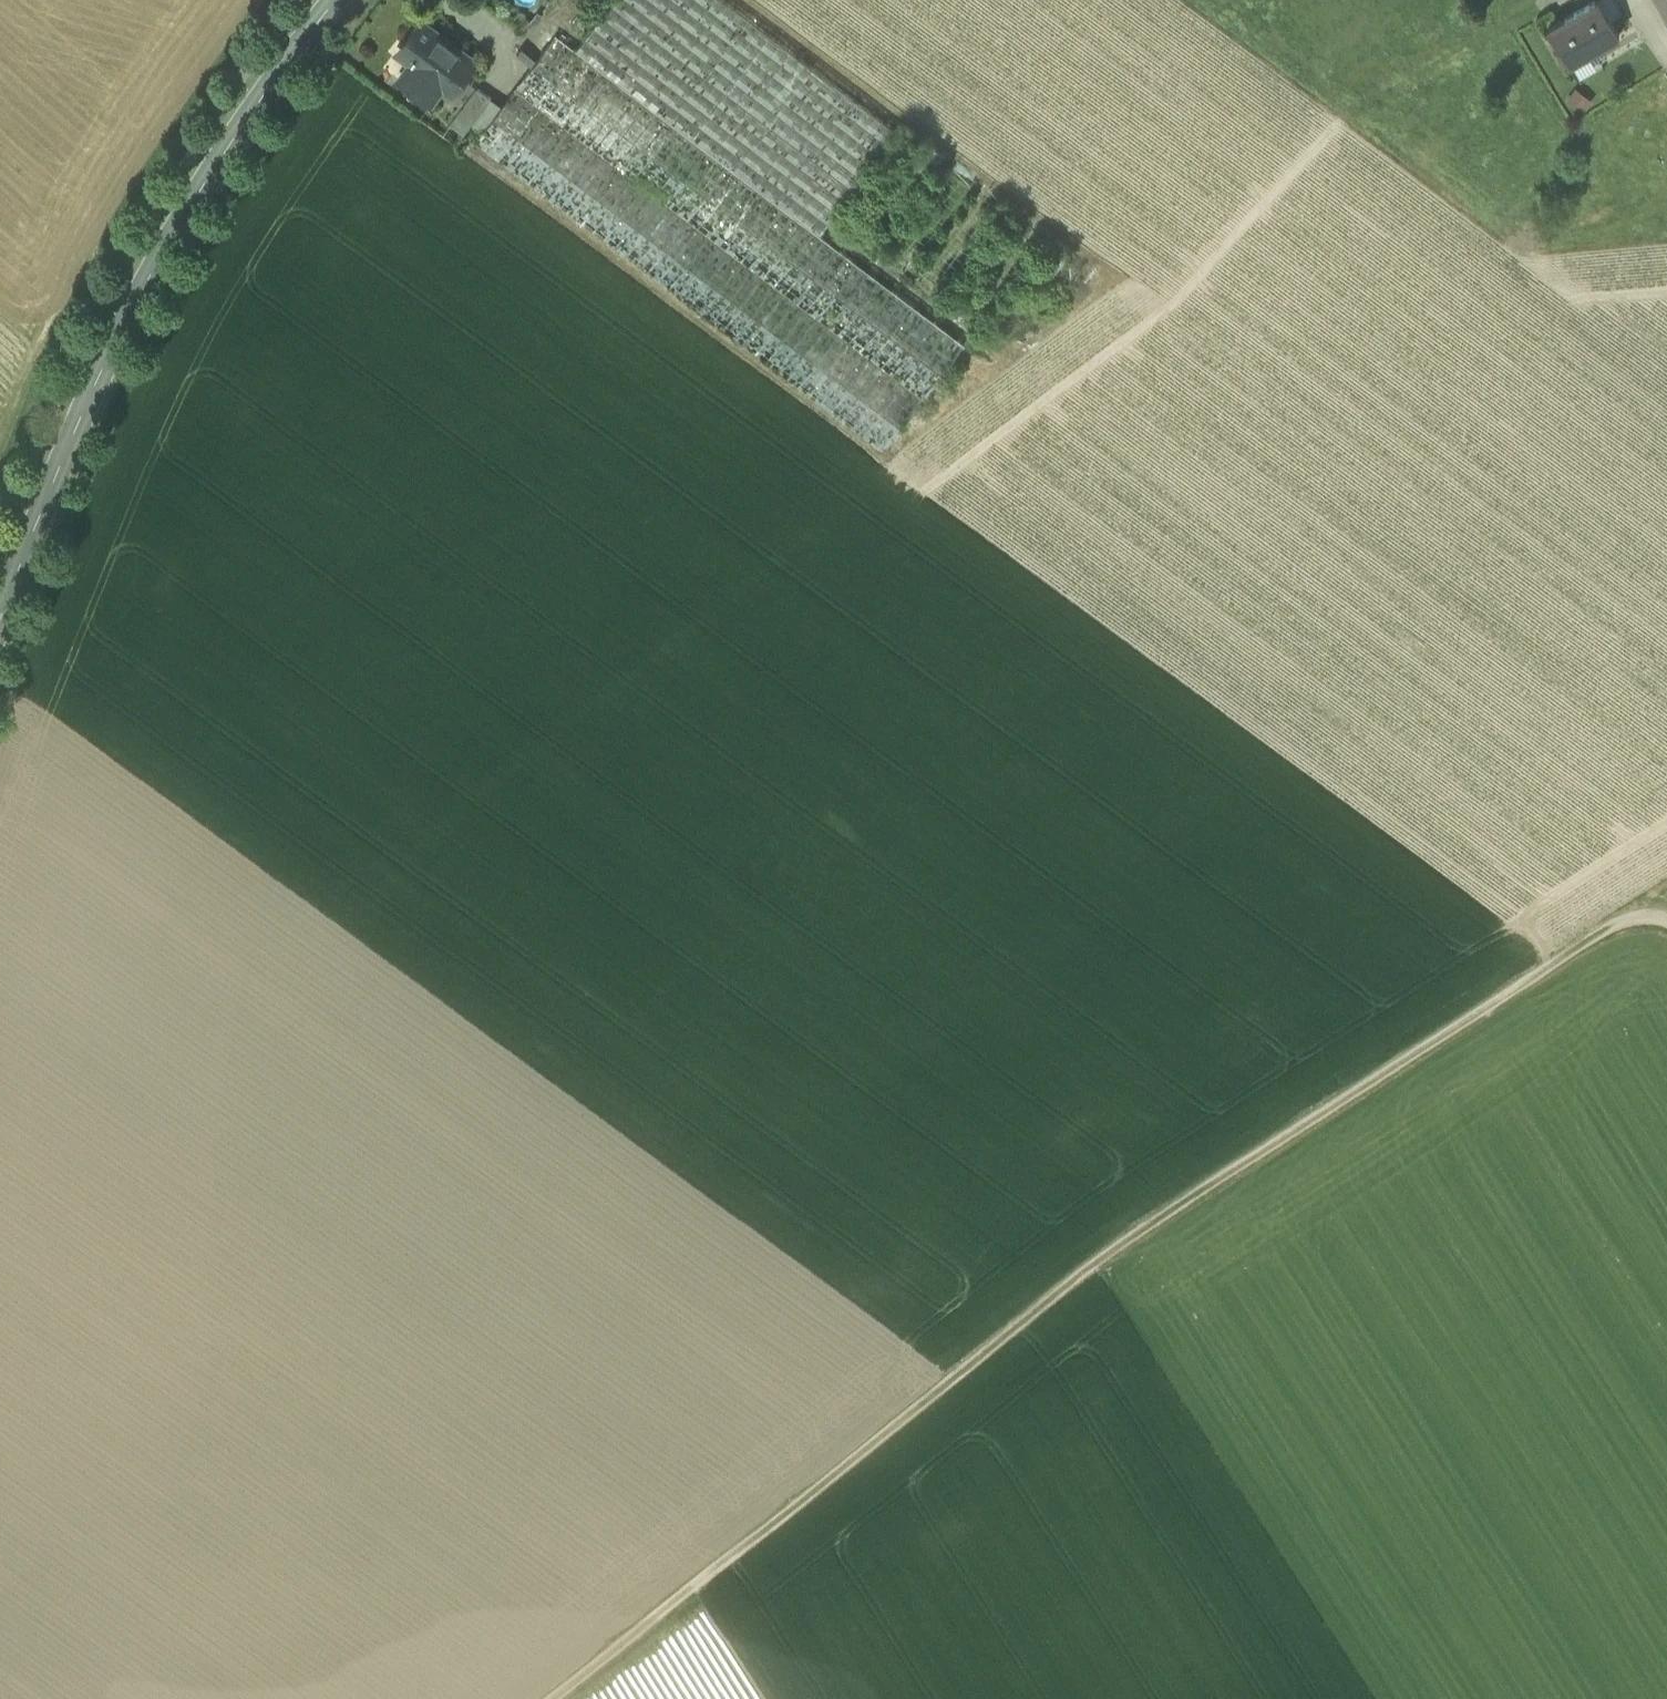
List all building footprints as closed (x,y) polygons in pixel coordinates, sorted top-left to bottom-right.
[(576,51),(821,235),(899,132),(724,0),(615,0),(576,51)] [(1570,64),(1620,35),(1609,16),(1607,17),(1597,0),(1549,28),(1570,64)] [(1666,19),(1666,0),(1657,0),(1666,19)] [(401,78),(433,102),(449,80),(458,86),(476,62),(421,21),(403,45),(416,54),(413,58),(414,59),(401,78)] [(965,344),(821,235),(576,51),(556,35),(475,142),(884,451),(965,344)] [(430,105),(433,102),(401,78),(398,81),(430,105)] [(451,124),(464,134),(492,98),(478,88),(451,124)]
